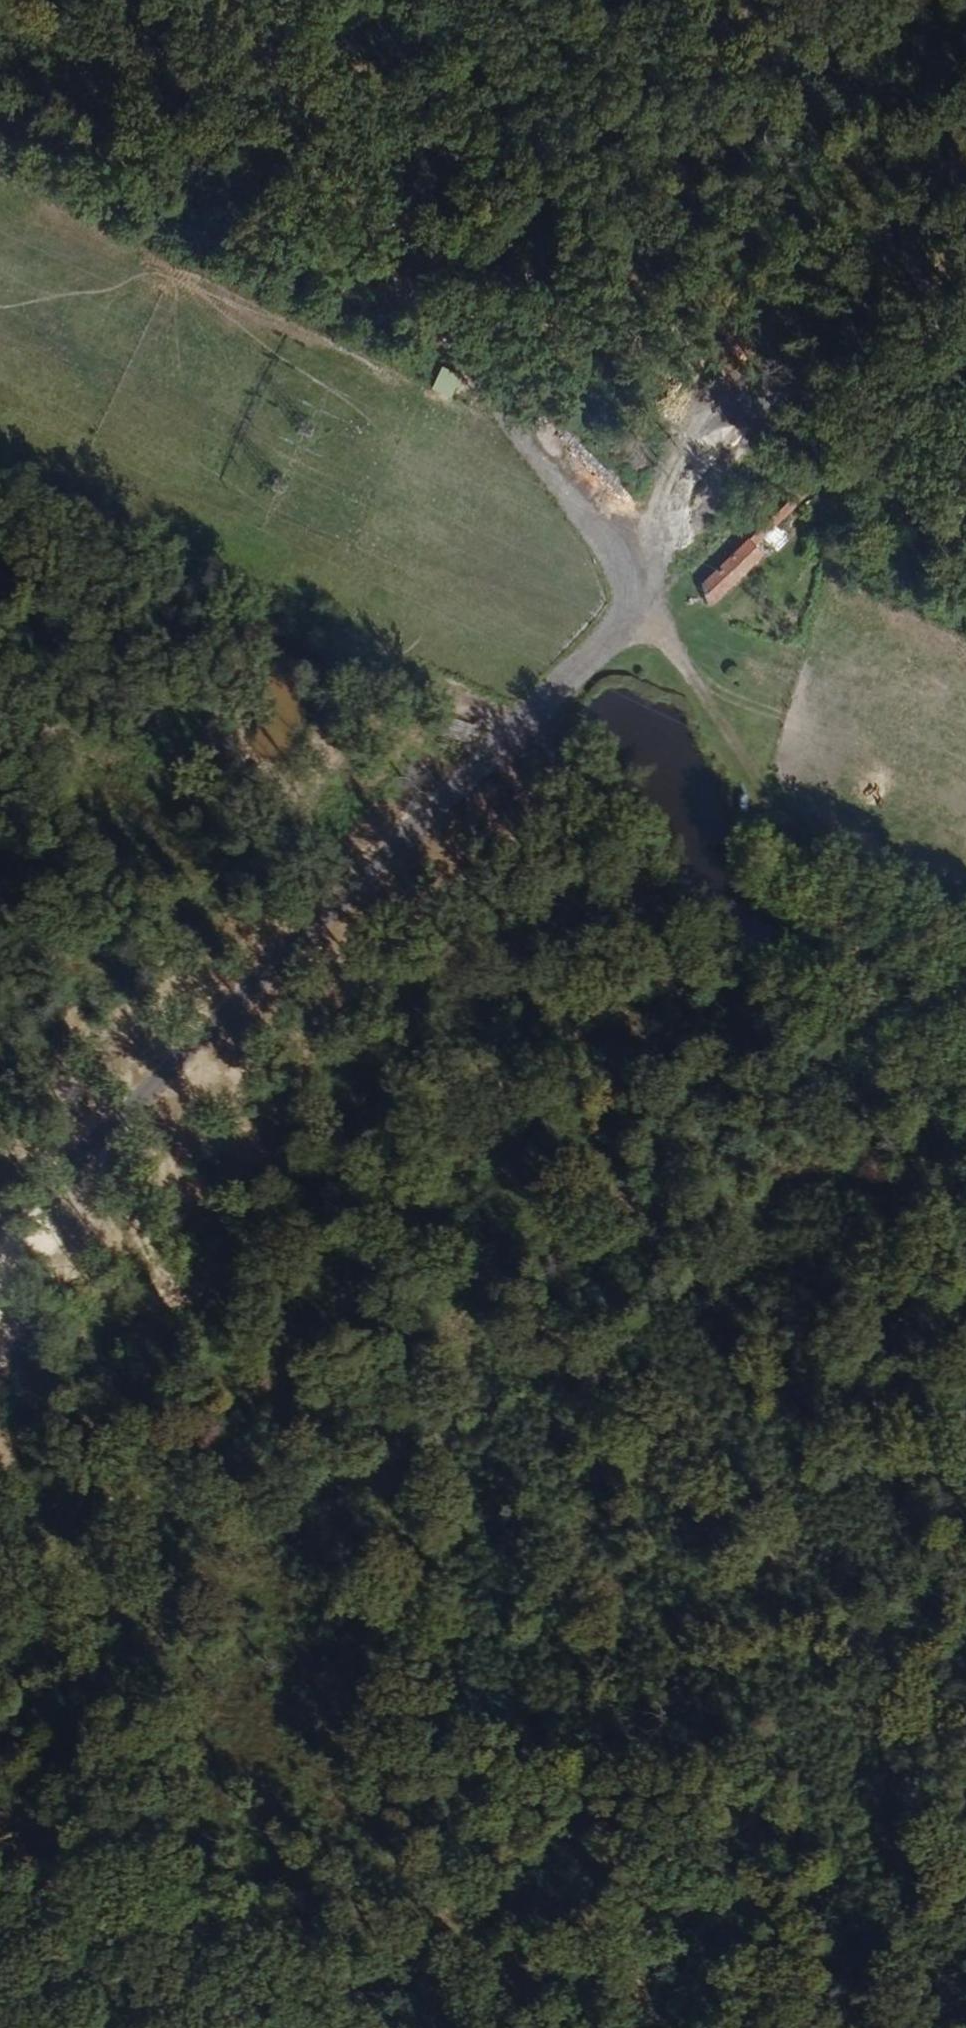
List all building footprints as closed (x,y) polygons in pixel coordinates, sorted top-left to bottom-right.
[(434,390),(453,398),(463,376),(444,367),(434,390)] [(710,629),(768,569),(906,433),(892,417),(706,593),(692,592),(692,626),(710,629)]
